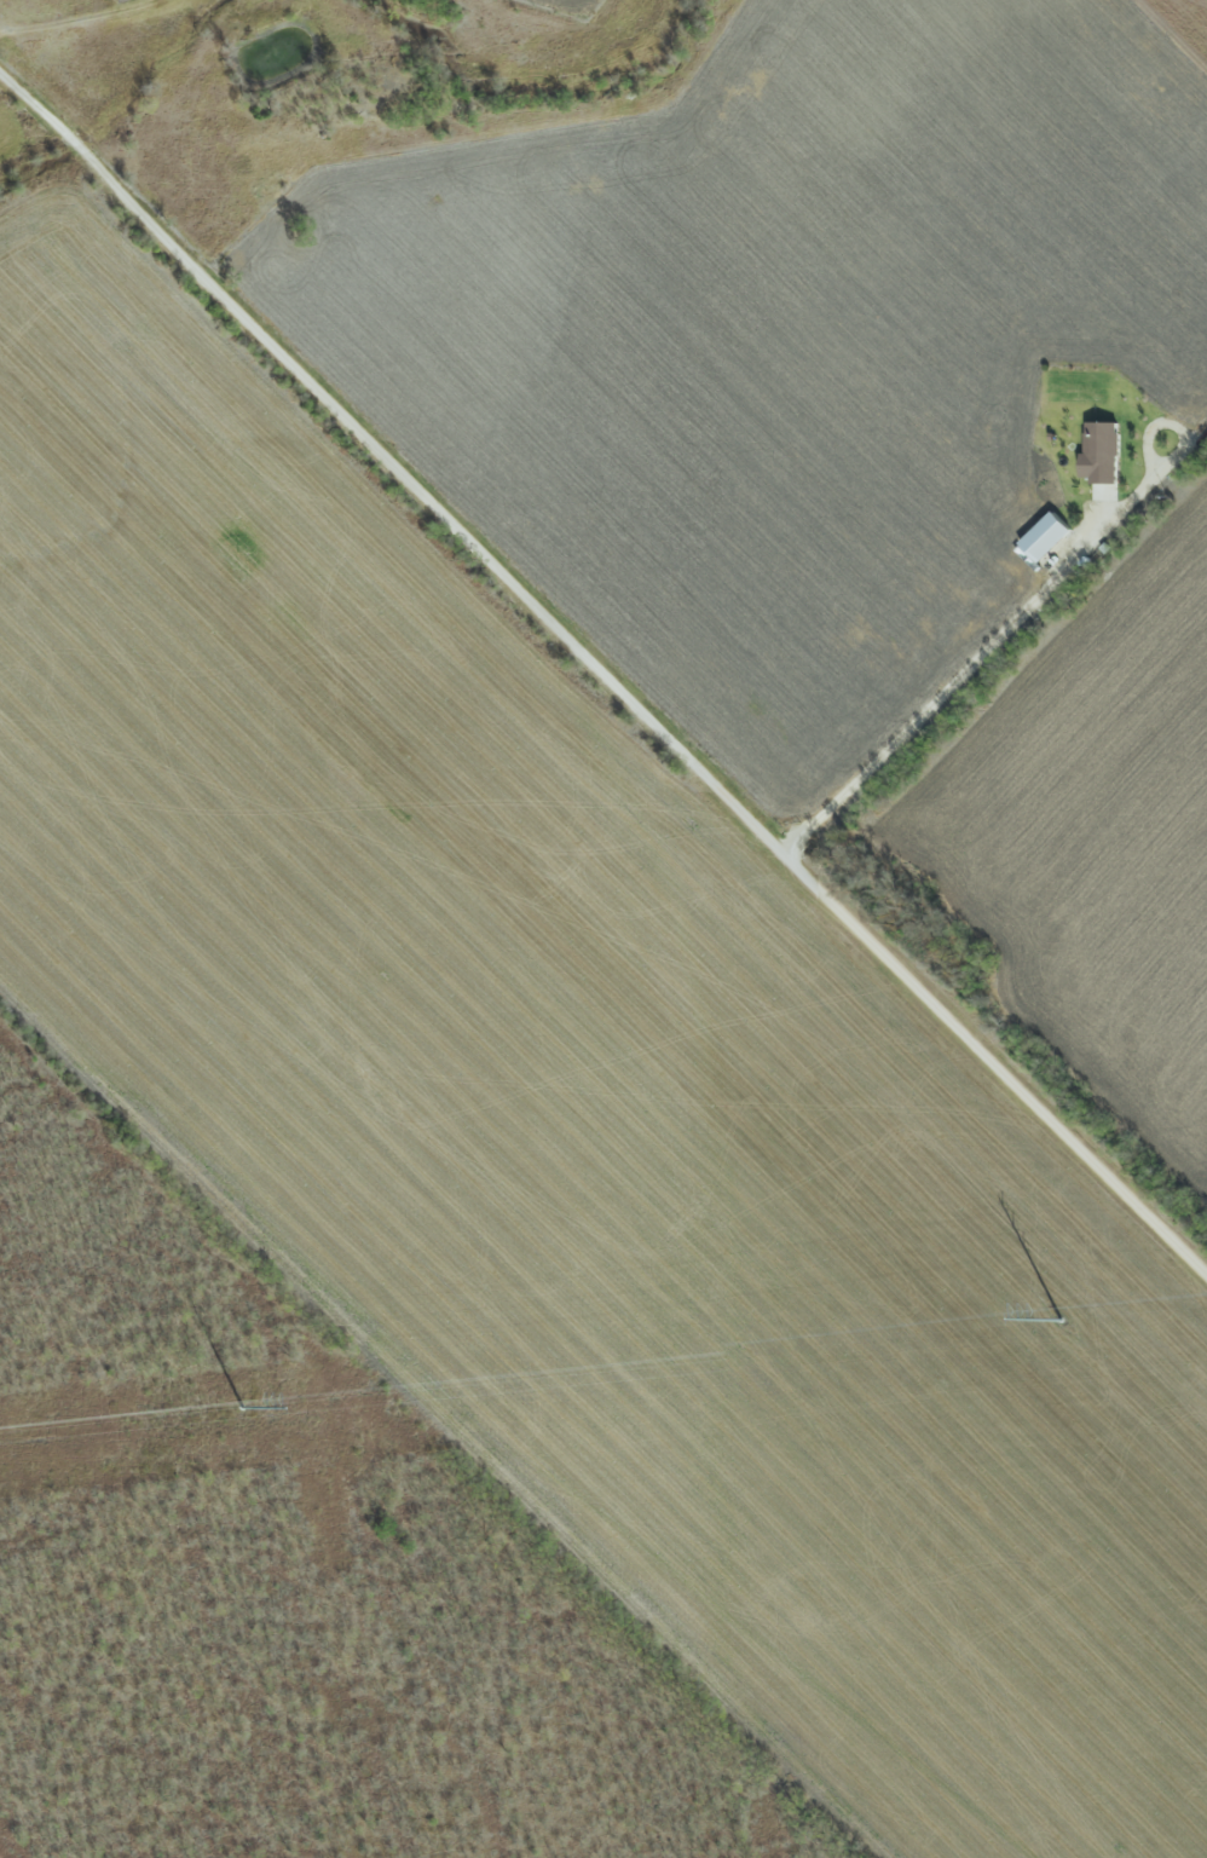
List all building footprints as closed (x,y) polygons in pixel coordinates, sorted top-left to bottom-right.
[(1046,563),(1078,530),(1058,510),(1026,544),(1046,563)]
